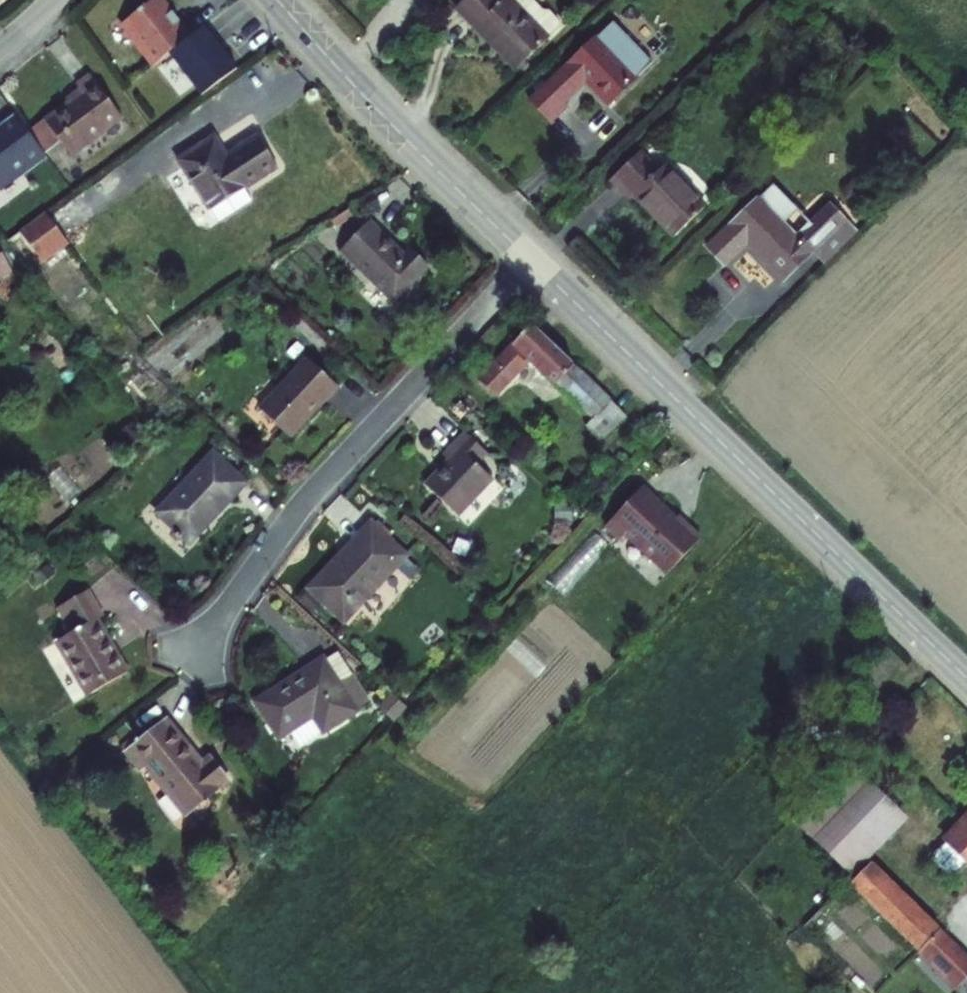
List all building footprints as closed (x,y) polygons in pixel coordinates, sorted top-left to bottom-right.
[(168,37),(157,22),(159,21),(152,10),(150,12),(142,0),(130,0),(102,19),(118,42),(117,46),(130,64),(168,37)] [(511,48),(522,37),(523,31),(513,21),(506,21),(496,11),(484,22),(468,4),(460,10),(450,0),(439,0),(421,18),(479,80),(511,48)] [(468,4),(484,22),(496,11),(486,0),(472,0),(468,4)] [(170,52),(203,95),(237,70),(204,26),(170,52)] [(571,110),(599,85),(558,43),(492,107),(514,130),(534,113),(529,106),(548,89),(571,110)] [(88,124),(58,82),(43,92),(49,99),(0,134),(0,138),(12,155),(25,146),(35,162),(88,124)] [(202,221),(236,199),(224,183),(255,161),(232,132),(207,151),(193,133),(156,159),(202,221)] [(638,239),(669,209),(632,171),(626,177),(605,157),(572,189),(593,210),(599,203),(638,239)] [(669,259),(686,277),(708,255),(741,285),(767,262),(785,276),(817,246),(784,214),(752,243),(719,209),(669,259)] [(40,240),(20,210),(0,224),(0,242),(12,260),(40,240)] [(374,306),(411,269),(393,251),(387,256),(354,227),(324,257),(374,306)] [(459,388),(477,398),(492,384),(487,379),(503,364),(513,373),(518,366),(526,372),(515,383),(529,397),(538,387),(571,418),(562,427),(581,446),(607,420),(515,329),(459,388)] [(263,449),(314,396),(285,368),(234,420),(263,449)] [(470,409),(460,401),(451,412),(461,420),(470,409)] [(410,492),(440,523),(477,484),(464,470),(472,461),(451,439),(426,461),(432,470),(410,492)] [(159,554),(218,494),(185,461),(125,520),(159,554)] [(667,528),(626,489),(588,529),(603,543),(608,538),(651,577),(684,541),(669,527),(667,528)] [(317,627),(383,561),(352,528),(286,595),(317,627)] [(58,708),(96,680),(63,631),(67,627),(51,607),(20,628),(38,654),(24,662),(58,708)] [(303,741),(352,711),(334,684),(320,691),(305,666),(236,709),(259,746),(269,740),(293,725),(303,741)] [(280,756),(303,741),(293,725),(269,740),(280,756)] [(162,828),(205,790),(183,765),(178,769),(141,729),(112,754),(106,748),(96,758),(117,784),(122,781),(162,828)] [(793,851),(827,887),(832,882),(885,828),(829,773),(782,820),(802,842),(793,851)] [(919,866),(940,885),(956,872),(961,879),(966,873),(966,818),(919,866)] [(852,872),(828,896),(896,963),(919,938),(852,872)] [(944,987),(950,992),(966,992),(966,963),(957,974),(919,938),(896,963),(927,992),(938,992),(944,987)]
